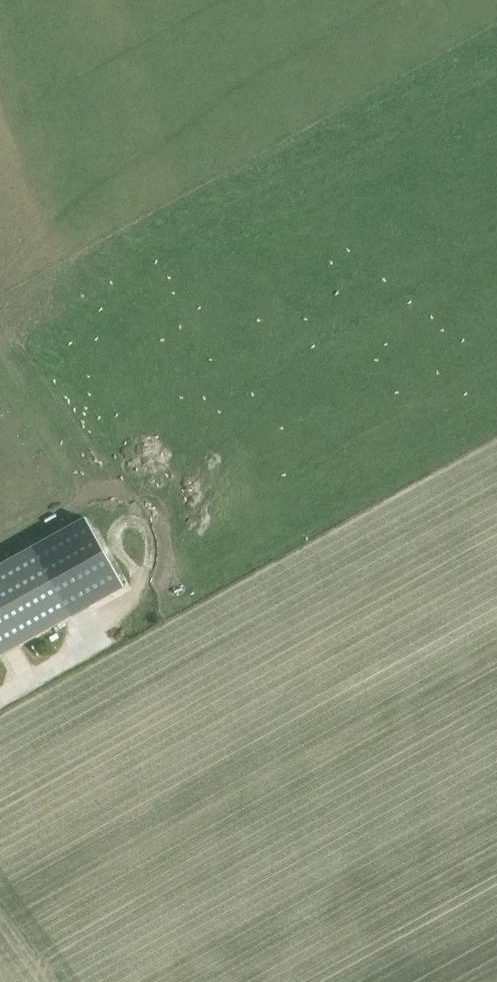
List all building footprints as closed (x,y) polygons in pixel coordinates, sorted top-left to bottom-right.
[(73,617),(36,547),(0,566),(0,657),(73,617)]
